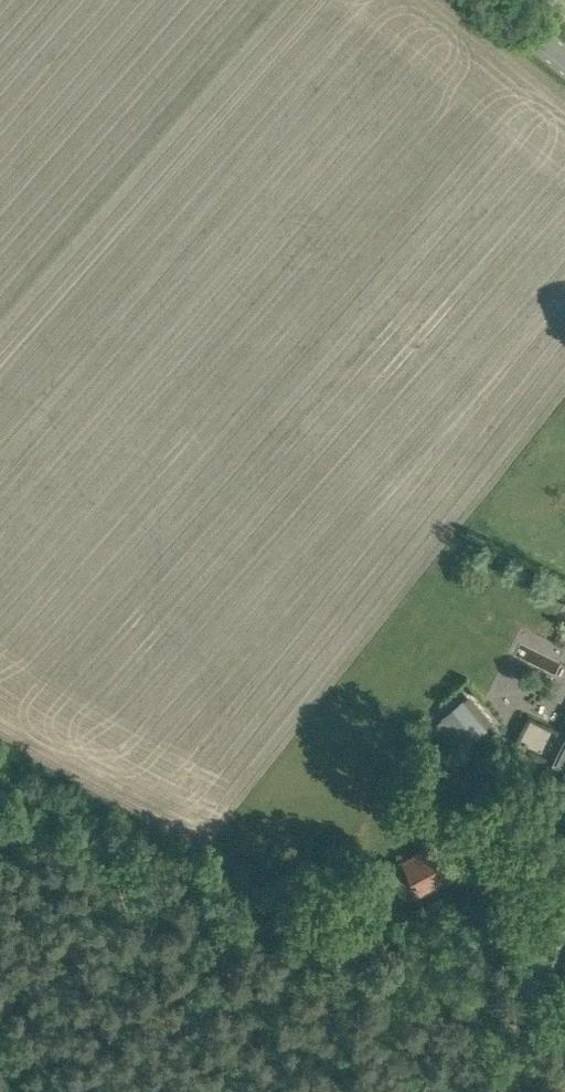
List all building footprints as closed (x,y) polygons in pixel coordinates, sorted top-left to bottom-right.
[(486,727),(461,698),(440,716),(465,745),(486,727)] [(485,822),(494,839),(506,832),(496,815),(485,822)] [(406,865),(420,890),(443,877),(445,880),(463,870),(443,835),(426,845),(426,847),(429,852),(406,865)]
